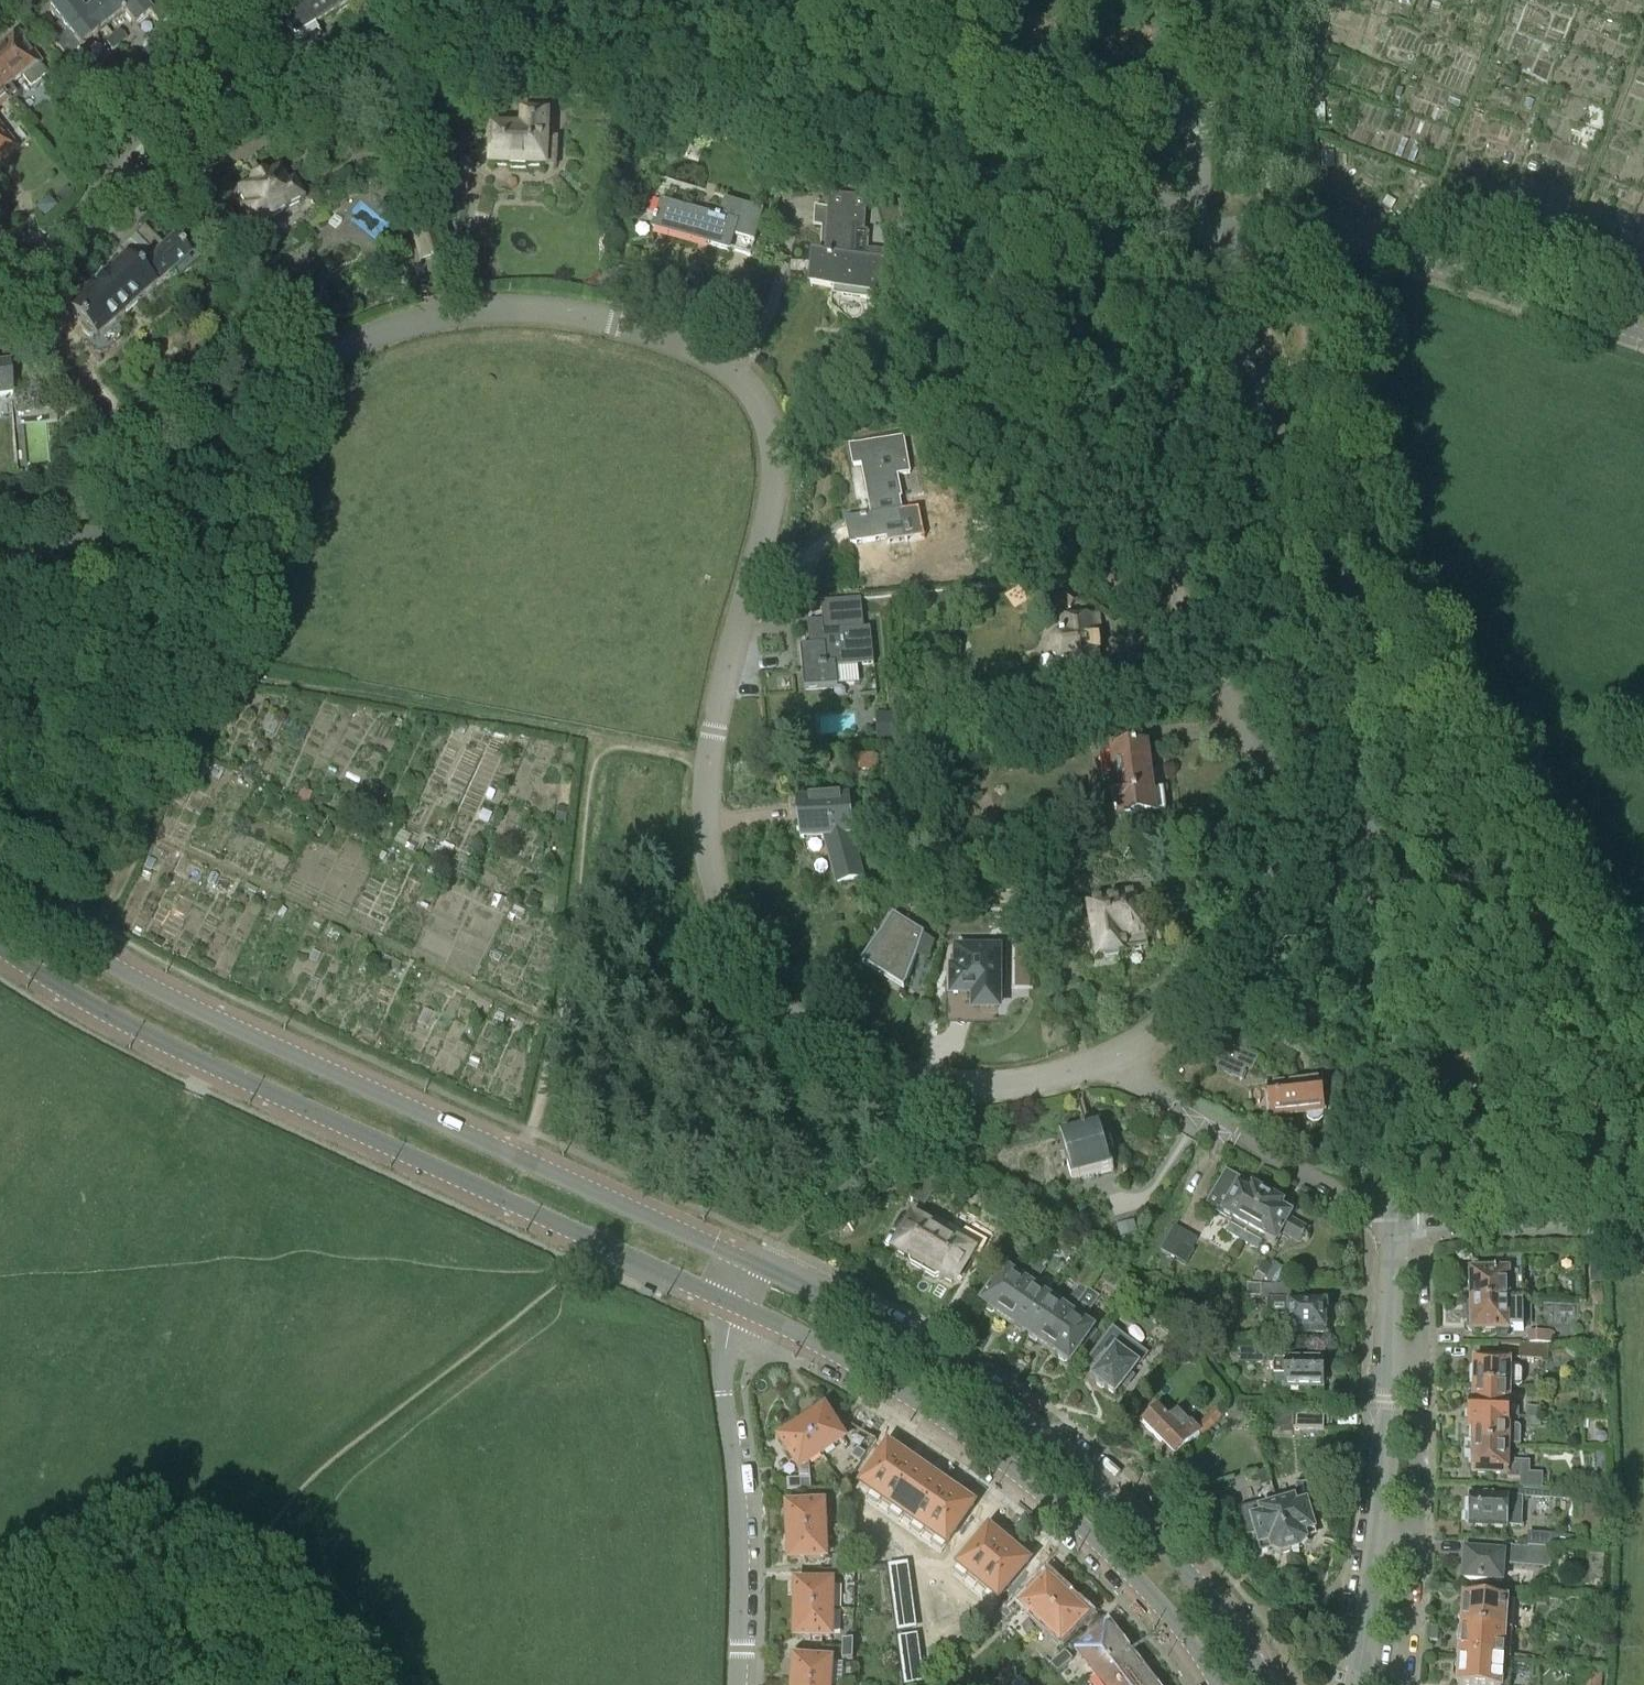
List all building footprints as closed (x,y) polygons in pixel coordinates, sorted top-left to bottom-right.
[(89,9),(82,15),(70,1),(71,0),(62,0),(48,11),(60,25),(46,35),(64,58),(77,48),(78,49),(105,28),(89,9)] [(105,28),(123,14),(134,28),(151,15),(159,26),(169,18),(155,0),(141,0),(140,1),(139,0),(100,0),(89,9),(105,28)] [(314,28),(349,5),(346,0),(295,0),(278,12),(286,23),(282,26),(284,28),(261,43),(275,65),(319,35),(314,28)] [(139,58),(125,40),(118,31),(112,37),(119,45),(133,63),(139,58)] [(119,45),(112,37),(105,42),(112,51),(119,45)] [(22,76),(30,86),(44,75),(36,65),(37,64),(17,39),(15,40),(13,38),(1,47),(3,50),(0,53),(0,93),(22,76)] [(141,76),(134,82),(146,96),(153,90),(141,76)] [(493,124),(492,165),(510,166),(510,169),(526,170),(526,167),(544,168),(545,151),(556,151),(556,140),(546,140),(547,116),(523,115),(523,131),(510,130),(510,125),(493,124)] [(13,148),(0,132),(0,158),(13,148)] [(249,230),(301,203),(291,183),(286,186),(277,171),(264,178),(258,176),(258,175),(250,179),(250,180),(248,186),(236,192),(245,209),(239,211),(249,230)] [(392,171),(370,200),(403,225),(425,196),(392,171)] [(73,194),(66,186),(57,195),(64,203),(73,194)] [(828,227),(826,257),(812,256),(811,288),(833,290),(833,296),(881,299),(883,253),(867,252),(866,260),(852,259),(854,231),(863,231),(865,199),(830,197),(829,210),(815,209),(814,226),(828,227)] [(661,202),(654,227),(653,231),(729,253),(730,250),(749,255),(753,243),(763,212),(741,206),(739,214),(722,209),(719,219),(661,202)] [(152,258),(162,249),(144,228),(134,237),(152,258)] [(413,235),(420,260),(441,255),(434,229),(413,235)] [(152,258),(134,237),(117,252),(124,260),(126,259),(137,271),(152,258)] [(126,259),(124,260),(106,277),(117,289),(121,285),(131,299),(135,295),(140,301),(174,272),(178,277),(190,267),(194,273),(203,265),(193,254),(188,258),(173,240),(162,249),(152,258),(137,271),(126,259)] [(264,270),(270,283),(281,278),(275,265),(264,270)] [(117,289),(106,277),(67,310),(85,331),(82,334),(88,340),(91,339),(94,342),(140,301),(135,295),(131,299),(121,285),(117,289)] [(18,390),(17,375),(10,376),(9,367),(0,368),(0,392),(18,390)] [(871,516),(845,521),(853,561),(890,554),(888,544),(908,541),(902,510),(895,512),(886,466),(908,462),(903,437),(849,447),(853,467),(862,465),(871,516)] [(1040,571),(1017,587),(1026,599),(1048,583),(1040,571)] [(1054,597),(1070,609),(1078,598),(1062,586),(1054,597)] [(822,616),(823,623),(807,624),(809,649),(800,650),(804,691),(838,687),(836,669),(874,665),(871,629),(864,629),(861,598),(820,602),(820,603),(803,605),(804,618),(822,616)] [(1063,661),(1065,676),(1100,672),(1095,631),(1100,631),(1098,620),(1094,617),(1094,613),(1092,613),(1090,614),(1089,616),(1089,618),(1060,622),(1061,637),(1057,637),(1051,645),(1053,656),(1060,661),(1063,661)] [(893,713),(876,714),(877,739),(894,738),(893,713)] [(1105,746),(1102,727),(1067,732),(1068,751),(1105,746)] [(1127,741),(1111,743),(1117,790),(1112,790),(1115,809),(1119,808),(1121,820),(1131,819),(1133,830),(1158,827),(1157,815),(1166,814),(1163,790),(1153,791),(1148,746),(1128,749),(1127,741)] [(852,757),(854,772),(873,770),(871,754),(852,757)] [(848,797),(798,803),(802,840),(824,838),(837,885),(863,878),(852,835),(853,835),(848,797)] [(1131,881),(1134,894),(1141,893),(1152,892),(1150,878),(1131,881)] [(1141,893),(1134,894),(1085,901),(1096,957),(1127,953),(1127,950),(1148,947),(1146,938),(1148,938),(1141,893)] [(900,919),(904,914),(893,906),(856,961),(861,964),(860,965),(903,993),(906,988),(906,987),(924,936),(900,919)] [(954,973),(954,995),(976,995),(976,1009),(998,1009),(998,946),(977,946),(977,952),(958,952),(958,973),(954,973)] [(1230,1045),(1219,1070),(1239,1079),(1245,1067),(1250,1070),(1256,1057),(1230,1045)] [(1321,1080),(1266,1085),(1269,1116),(1305,1113),(1307,1119),(1312,1121),(1318,1121),(1322,1117),(1323,1111),(1325,1111),(1321,1080)] [(1101,1124),(1059,1136),(1072,1182),(1114,1170),(1101,1124)] [(1242,1243),(1268,1195),(1226,1171),(1207,1206),(1233,1220),(1226,1234),(1242,1243)] [(910,1198),(923,1206),(938,1181),(925,1173),(910,1198)] [(1268,1195),(1242,1243),(1257,1251),(1264,1238),(1276,1245),(1282,1234),(1299,1244),(1308,1229),(1291,1219),(1293,1215),(1282,1209),(1284,1204),(1268,1195)] [(922,1272),(949,1225),(921,1209),(916,1218),(914,1216),(893,1251),(909,1260),(910,1265),(922,1272)] [(1136,1233),(1132,1222),(1118,1227),(1121,1237),(1136,1233)] [(949,1225),(922,1272),(934,1279),(940,1277),(956,1286),(975,1253),(979,1256),(987,1243),(967,1231),(963,1233),(949,1225)] [(1161,1252),(1175,1259),(1186,1266),(1194,1250),(1192,1249),(1197,1239),(1175,1227),(1161,1252)] [(995,1236),(991,1243),(1001,1248),(1005,1242),(995,1236)] [(1606,1282),(1605,1257),(1589,1257),(1590,1282),(1606,1282)] [(1025,1272),(1033,1277),(1041,1265),(1033,1260),(1025,1272)] [(1272,1281),(1275,1284),(1285,1270),(1275,1263),(1272,1268),(1264,1263),(1257,1272),(1254,1277),(1261,1282),(1265,1279),(1270,1283),(1272,1281)] [(1049,1271),(1041,1265),(1033,1277),(1041,1283),(1049,1271)] [(1004,1319),(1028,1284),(1006,1269),(982,1304),(984,1305),(985,1309),(990,1313),(995,1312),(1004,1319)] [(1472,1304),(1509,1303),(1509,1302),(1523,1302),(1523,1272),(1471,1273),(1472,1304)] [(1262,1299),(1268,1299),(1289,1299),(1290,1285),(1275,1284),(1262,1284),(1243,1282),(1241,1296),(1261,1297),(1262,1299)] [(1050,1299),(1028,1284),(1004,1319),(1013,1325),(1014,1329),(1020,1333),(1024,1332),(1026,1334),(1050,1299)] [(1076,1306),(1084,1294),(1076,1289),(1068,1301),(1076,1306)] [(1094,1329),(1081,1321),(1084,1317),(1085,1318),(1099,1297),(1088,1290),(1072,1314),(1048,1349),(1057,1355),(1058,1359),(1063,1363),(1067,1362),(1070,1364),(1094,1329)] [(1038,1342),(1048,1349),(1072,1314),(1050,1299),(1026,1334),(1027,1334),(1028,1339),(1033,1343),(1038,1342)] [(1289,1299),(1268,1299),(1267,1317),(1278,1318),(1278,1335),(1288,1336),(1288,1333),(1326,1334),(1326,1304),(1289,1304),(1289,1299)] [(1523,1333),(1523,1302),(1509,1302),(1509,1303),(1472,1304),(1472,1334),(1523,1333)] [(1528,1332),(1529,1344),(1553,1343),(1553,1331),(1528,1332)] [(1007,1356),(1015,1346),(1006,1340),(998,1350),(1007,1356)] [(1093,1379),(1096,1381),(1096,1386),(1101,1389),(1105,1388),(1116,1396),(1143,1360),(1121,1343),(1093,1379)] [(1520,1344),(1519,1352),(1519,1363),(1536,1363),(1536,1360),(1548,1360),(1548,1345),(1520,1344)] [(1324,1360),(1286,1360),(1286,1349),(1238,1348),(1238,1363),(1275,1363),(1275,1375),(1284,1376),(1284,1387),(1324,1388),(1324,1386),(1328,1382),(1328,1376),(1324,1373),(1324,1360)] [(1474,1390),(1510,1390),(1510,1388),(1518,1388),(1521,1385),(1521,1372),(1519,1370),(1510,1369),(1510,1361),(1474,1360),(1474,1390)] [(1510,1390),(1474,1390),(1474,1401),(1469,1401),(1468,1416),(1509,1417),(1519,1417),(1519,1409),(1515,1405),(1510,1405),(1510,1390)] [(1527,1418),(1541,1418),(1541,1407),(1527,1407),(1527,1418)] [(1200,1433),(1197,1430),(1179,1411),(1169,1420),(1159,1409),(1155,1413),(1151,1411),(1145,1417),(1147,1421),(1143,1424),(1164,1446),(1160,1450),(1171,1462),(1200,1433)] [(825,1410),(803,1425),(822,1454),(844,1440),(825,1410)] [(1197,1430),(1200,1433),(1203,1437),(1222,1416),(1215,1410),(1197,1430)] [(1286,1423),(1293,1423),(1293,1429),(1324,1430),(1324,1414),(1293,1413),(1293,1414),(1286,1414),(1286,1423)] [(1509,1417),(1468,1416),(1468,1430),(1473,1430),(1473,1446),(1509,1446),(1521,1447),(1521,1429),(1518,1426),(1509,1426),(1509,1417)] [(1541,1418),(1527,1418),(1527,1426),(1541,1427),(1541,1418)] [(800,1469),(822,1454),(803,1425),(780,1439),(800,1469)] [(892,1443),(862,1482),(884,1498),(907,1468),(903,1464),(909,1456),(892,1443)] [(1530,1462),(1508,1462),(1509,1446),(1473,1446),(1472,1475),(1506,1476),(1506,1480),(1521,1480),(1520,1488),(1541,1490),(1542,1475),(1530,1474),(1530,1462)] [(857,1449),(845,1466),(854,1472),(855,1471),(865,1457),(866,1456),(857,1449)] [(907,1468),(884,1498),(905,1514),(934,1475),(918,1463),(912,1471),(907,1468)] [(1271,1484),(1267,1470),(1257,1473),(1262,1487),(1271,1484)] [(934,1475),(905,1514),(925,1529),(948,1499),(944,1495),(950,1487),(934,1475)] [(811,1479),(800,1480),(801,1490),(801,1491),(811,1490),(811,1479)] [(800,1480),(788,1480),(789,1490),(801,1490),(800,1480)] [(837,1489),(842,1498),(852,1492),(847,1483),(837,1489)] [(1294,1500),(1278,1505),(1291,1553),(1301,1550),(1307,1543),(1305,1537),(1316,1534),(1310,1516),(1314,1516),(1312,1484),(1296,1485),(1297,1499),(1294,1500)] [(1520,1489),(1520,1498),(1509,1497),(1509,1496),(1471,1494),(1470,1512),(1466,1514),(1466,1523),(1469,1526),(1469,1528),(1507,1529),(1507,1526),(1515,1526),(1516,1511),(1522,1511),(1522,1498),(1570,1501),(1571,1493),(1540,1490),(1520,1489)] [(948,1499),(925,1529),(947,1546),(976,1507),(959,1494),(953,1502),(948,1499)] [(1259,1503),(1238,1510),(1247,1537),(1256,1535),(1261,1550),(1271,1547),(1273,1553),(1281,1556),(1291,1553),(1278,1505),(1261,1510),(1259,1503)] [(789,1533),(825,1531),(823,1505),(788,1506),(789,1533)] [(989,1530),(958,1567),(978,1584),(1003,1554),(999,1551),(1005,1543),(989,1530)] [(826,1558),(825,1531),(789,1533),(790,1559),(826,1558)] [(1528,1533),(1527,1547),(1552,1548),(1574,1549),(1574,1535),(1528,1533)] [(1552,1548),(1527,1547),(1504,1546),(1503,1543),(1463,1541),(1463,1552),(1466,1552),(1464,1581),(1502,1583),(1503,1565),(1512,1566),(1513,1563),(1551,1565),(1552,1548)] [(1003,1554),(978,1584),(999,1601),(1030,1563),(1013,1550),(1007,1558),(1003,1554)] [(833,1557),(833,1567),(844,1568),(844,1558),(833,1557)] [(891,1577),(903,1576),(902,1565),(889,1566),(891,1577)] [(854,1568),(844,1568),(833,1567),(832,1577),(844,1578),(844,1579),(855,1579),(854,1568)] [(821,1584),(832,1584),(832,1572),(821,1572),(821,1584)] [(891,1577),(892,1588),(905,1586),(903,1576),(891,1577)] [(1047,1579),(1030,1598),(1021,1591),(1008,1606),(1015,1612),(1023,1605),(1042,1624),(1067,1598),(1047,1579)] [(797,1584),(796,1610),(832,1611),(832,1584),(821,1584),(797,1584)] [(892,1588),(894,1599),(906,1597),(905,1586),(892,1588)] [(894,1599),(895,1610),(908,1608),(906,1597),(894,1599)] [(1463,1597),(1461,1628),(1512,1632),(1515,1602),(1507,1601),(1508,1600),(1463,1597)] [(1067,1598),(1042,1624),(1061,1642),(1086,1616),(1067,1598)] [(1007,1621),(1015,1612),(1008,1606),(1000,1614),(1001,1615),(1006,1619),(1007,1621)] [(909,1619),(908,1608),(895,1610),(897,1621),(909,1619)] [(832,1611),(796,1610),(796,1637),(831,1637),(832,1611)] [(1001,1615),(993,1623),(998,1628),(1006,1619),(1001,1615)] [(911,1630),(909,1619),(897,1621),(898,1632),(911,1630)] [(1437,1642),(1438,1629),(1429,1628),(1428,1642),(1437,1642)] [(1510,1661),(1512,1632),(1461,1628),(1459,1658),(1510,1661)] [(1095,1673),(1124,1652),(1108,1631),(1079,1653),(1095,1673)] [(900,1650),(913,1648),(911,1637),(899,1639),(900,1650)] [(842,1640),(842,1651),(853,1651),(854,1641),(842,1640)] [(902,1662),(915,1660),(913,1648),(900,1650),(902,1662)] [(853,1661),(853,1651),(842,1651),(842,1661),(853,1661)] [(1073,1659),(1066,1651),(1058,1657),(1065,1666),(1073,1659)] [(1124,1652),(1095,1673),(1104,1684),(1123,1684),(1139,1673),(1124,1652)] [(1058,1672),(1065,1666),(1058,1657),(1051,1664),(1058,1672)] [(1510,1661),(1459,1658),(1457,1684),(1509,1684),(1510,1661)] [(831,1665),(831,1662),(795,1659),(794,1684),(842,1684),(843,1665),(831,1665)] [(915,1660),(902,1662),(904,1673),(916,1672),(915,1660)] [(916,1672),(904,1673),(905,1684),(906,1684),(918,1683),(916,1672)] [(1139,1673),(1123,1684),(1149,1684),(1139,1673)]
